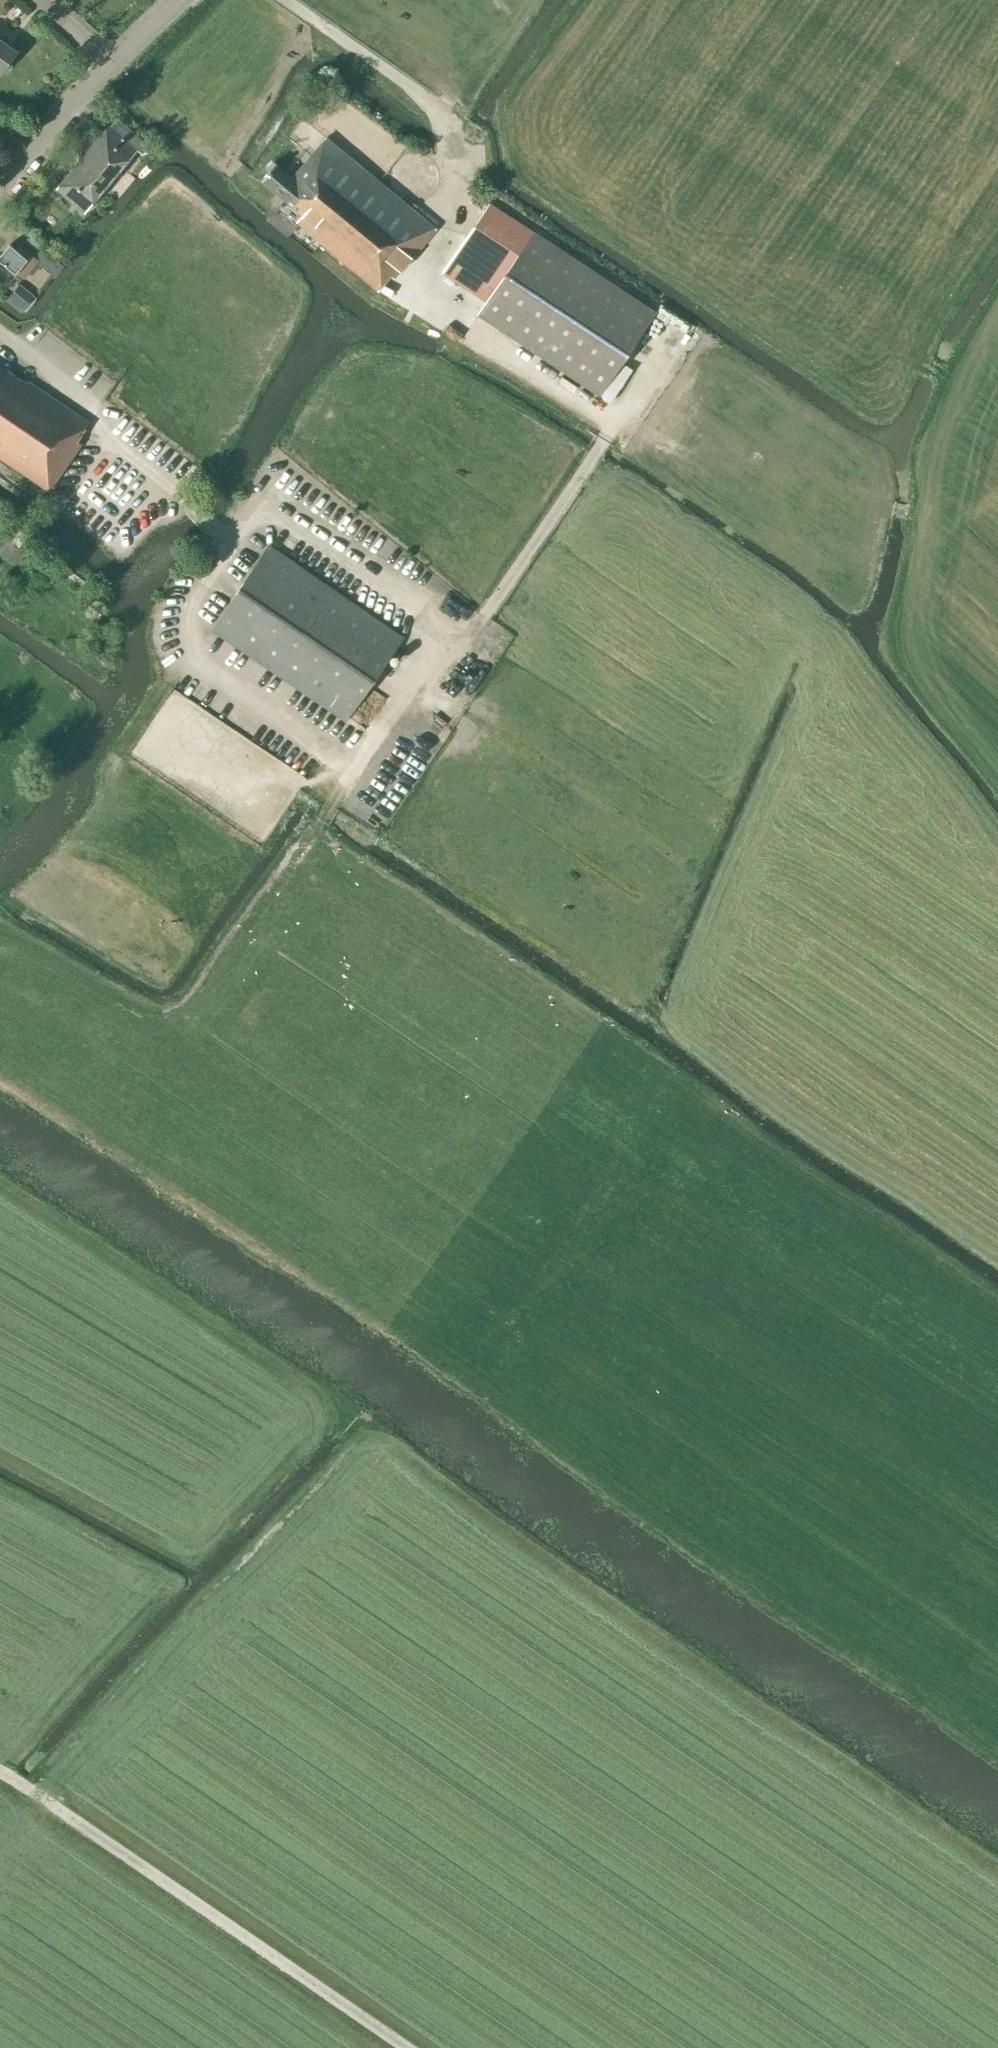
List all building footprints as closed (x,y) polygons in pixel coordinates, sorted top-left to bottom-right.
[(0,40),(0,73),(1,74),(17,52),(0,40)] [(124,138),(109,126),(56,189),(85,213),(137,150),(143,155),(150,146),(130,130),(124,138)] [(436,230),(326,138),(293,178),(276,164),(262,181),(302,216),(297,222),(308,232),(307,233),(378,292),(391,277),(394,279),(436,230)] [(533,233),(489,204),(467,238),(510,267),(477,316),(599,396),(655,313),(533,233)] [(19,243),(15,248),(10,244),(0,256),(0,261),(22,280),(28,272),(32,275),(40,266),(48,273),(55,264),(37,248),(32,254),(19,243)] [(35,297),(20,284),(8,297),(23,310),(24,310),(35,297)] [(8,372),(11,367),(0,359),(0,458),(49,492),(81,444),(77,441),(89,423),(27,381),(25,384),(8,372)] [(345,722),(403,637),(269,546),(211,631),(345,722)]
